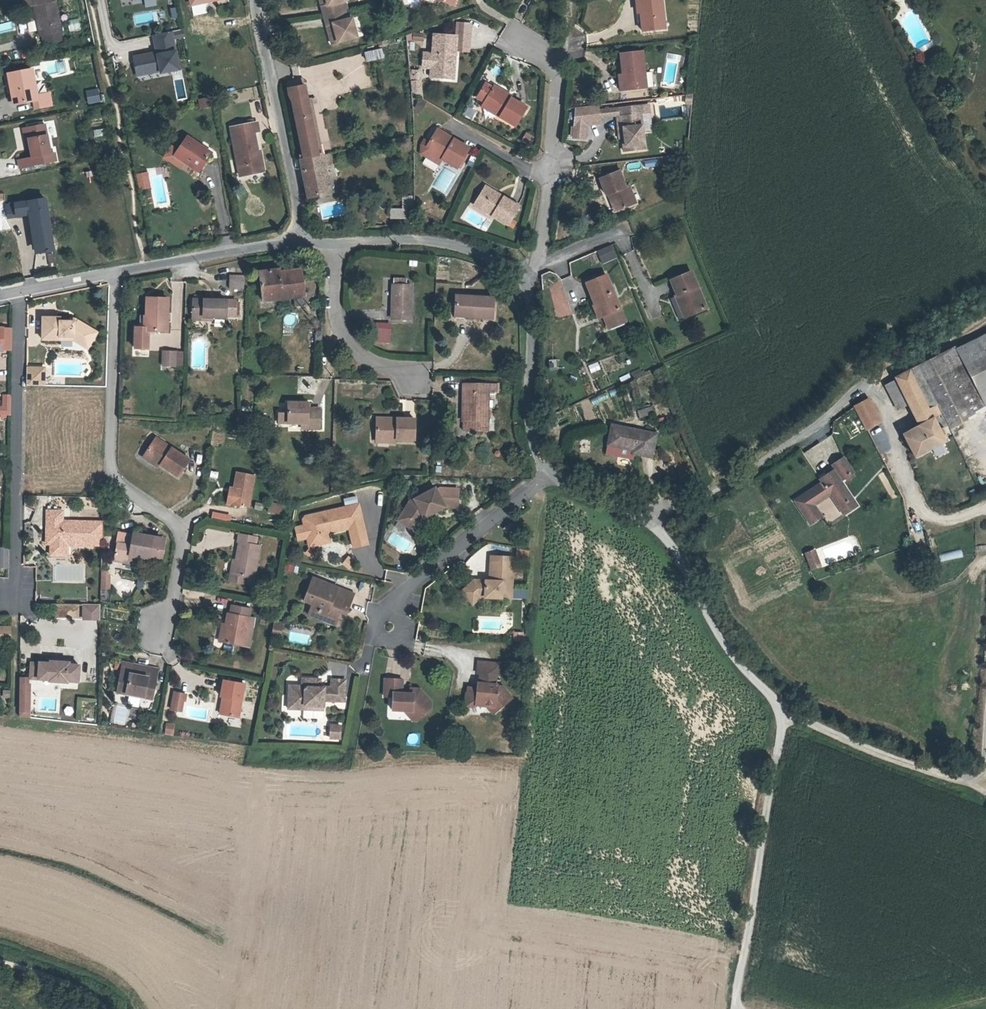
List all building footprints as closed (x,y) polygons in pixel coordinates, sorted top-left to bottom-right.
[(45,44),(62,41),(53,0),(20,0),(22,10),(33,7),(39,36),(43,35),(45,44)] [(326,1),(319,4),(321,11),(341,6),(342,6),(339,0),(326,0),(326,1)] [(673,3),(655,4),(656,17),(651,17),(652,28),(652,38),(674,37),(673,3)] [(656,17),(655,4),(647,5),(648,28),(652,28),(651,17),(656,17)] [(171,18),(178,17),(176,6),(169,7),(171,18)] [(332,19),(338,37),(357,31),(351,12),(345,14),(342,6),(341,6),(321,11),(325,21),(332,19)] [(931,43),(914,8),(898,16),(915,51),(931,43)] [(68,31),(80,30),(78,18),(67,20),(68,31)] [(331,40),(338,37),(332,19),(325,21),(331,40)] [(14,30),(13,22),(0,24),(0,32),(14,30)] [(458,26),(433,25),(432,44),(423,43),(423,58),(431,58),(430,68),(442,69),(443,62),(451,63),(452,45),(457,45),(458,26)] [(156,70),(160,72),(160,74),(178,70),(171,32),(153,36),(157,56),(145,58),(145,55),(133,58),(136,74),(156,70)] [(455,70),(457,45),(452,45),(451,63),(443,62),(442,69),(455,70)] [(365,61),(383,58),(382,48),(364,51),(365,61)] [(629,57),(629,71),(630,73),(632,74),(633,94),(652,93),(650,55),(629,57)] [(677,78),(679,60),(668,59),(665,76),(677,78)] [(34,101),(36,109),(51,106),(50,95),(36,98),(31,71),(8,75),(11,93),(14,93),(16,105),(34,101)] [(630,73),(629,71),(626,72),(627,78),(624,78),(624,94),(633,94),(632,74),(630,73)] [(491,77),(485,72),(474,86),(481,91),(480,93),(496,105),(492,110),(508,122),(522,103),(502,88),(505,84),(493,75),(491,77)] [(299,98),(309,151),(329,148),(329,145),(323,146),(313,94),(309,73),(292,76),(294,92),(299,98)] [(412,74),(412,84),(423,90),(421,74),(412,74)] [(98,88),(85,89),(87,103),(100,102),(98,88)] [(323,146),(329,145),(319,93),(313,94),(323,146)] [(476,98),(492,110),(496,105),(480,93),(476,98)] [(199,108),(207,107),(206,98),(198,99),(199,108)] [(584,108),(576,109),(577,119),(584,119),(584,108)] [(649,155),(648,138),(647,121),(655,121),(655,113),(626,114),(626,122),(624,122),(624,130),(627,130),(628,145),(629,156),(649,155)] [(447,142),(463,151),(473,132),(441,114),(427,139),(444,148),(447,142)] [(626,114),(606,115),(606,123),(624,122),(626,122),(626,114)] [(658,138),(657,121),(655,121),(647,121),(648,138),(658,138)] [(24,159),(17,160),(19,169),(56,162),(54,154),(50,155),(44,125),(27,128),(31,149),(32,158),(27,159),(24,159)] [(256,125),(233,129),(241,177),(265,173),(262,157),(257,158),(256,153),(253,134),(258,133),(256,125)] [(26,150),(31,149),(27,128),(22,129),(26,150)] [(176,157),(200,174),(212,157),(189,140),(176,157)] [(460,157),(463,151),(447,142),(444,148),(460,157)] [(176,157),(180,153),(173,148),(166,159),(182,170),(186,164),(176,157)] [(329,148),(309,151),(309,152),(307,153),(313,188),(336,184),(329,148)] [(436,187),(445,190),(453,173),(444,170),(436,187)] [(134,175),(137,191),(148,189),(145,173),(134,175)] [(621,202),(623,201),(626,199),(635,214),(651,203),(642,188),(638,191),(628,175),(611,186),(621,202)] [(498,204),(495,209),(507,216),(518,196),(486,179),(479,193),(498,204)] [(476,198),(495,209),(498,204),(479,193),(476,198)] [(626,199),(623,201),(632,215),(635,214),(626,199)] [(47,201),(30,203),(5,206),(7,216),(8,219),(16,218),(15,215),(31,213),(37,253),(53,251),(47,208),(48,207),(47,201)] [(390,216),(403,216),(403,207),(390,207),(390,216)] [(606,257),(598,261),(600,266),(608,263),(606,257)] [(544,289),(549,288),(557,318),(571,314),(558,270),(540,275),(544,289)] [(280,273),(259,276),(261,304),(275,302),(274,297),(291,295),(292,298),(304,297),(301,273),(280,276),(280,273)] [(227,290),(241,290),(241,275),(228,275),(227,290)] [(392,317),(410,318),(411,284),(406,284),(406,276),(393,276),(392,317)] [(592,321),(598,319),(614,314),(601,278),(584,284),(592,307),(587,309),(592,321)] [(673,298),(682,320),(697,313),(684,280),(664,286),(669,299),(673,298)] [(455,319),(475,320),(475,318),(493,318),(494,298),(455,297),(455,319)] [(673,298),(669,299),(660,302),(669,324),(682,320),(673,298)] [(163,300),(143,299),(142,317),(136,317),(136,329),(131,329),(131,350),(144,351),(144,332),(163,333),(163,300)] [(234,302),(191,301),(191,321),(210,322),(224,322),(224,319),(234,320),(234,302)] [(614,314),(598,319),(603,332),(618,326),(614,314)] [(73,338),(73,342),(80,345),(83,344),(86,346),(94,332),(78,323),(59,323),(59,320),(42,320),(42,342),(59,342),(59,338),(73,338)] [(374,342),(390,342),(390,322),(374,322),(374,342)] [(11,352),(11,332),(0,331),(0,352),(11,352)] [(83,344),(80,345),(87,350),(96,334),(94,332),(86,346),(83,344)] [(947,426),(950,433),(985,415),(985,332),(913,370),(928,406),(938,403),(947,426)] [(174,348),(162,348),(161,362),(174,362),(174,348)] [(597,361),(587,365),(591,373),(601,369),(597,361)] [(25,365),(25,384),(45,384),(45,365),(25,365)] [(928,406),(913,370),(896,379),(893,381),(885,387),(894,409),(906,404),(916,426),(903,433),(914,459),(917,457),(942,444),(937,431),(947,426),(938,403),(928,406)] [(469,435),(487,435),(488,396),(463,396),(463,427),(469,427),(469,435)] [(11,418),(11,400),(2,399),(2,411),(2,418),(11,418)] [(276,424),(301,425),(306,424),(306,429),(317,429),(318,409),(306,409),(306,404),(285,404),(285,413),(276,413),(276,424)] [(858,410),(844,418),(856,440),(870,433),(858,410)] [(414,422),(376,421),(375,441),(395,442),(414,443),(414,422)] [(648,439),(607,427),(601,446),(599,453),(623,460),(624,455),(642,461),(648,439)] [(159,433),(147,449),(162,461),(178,474),(190,458),(159,433)] [(159,465),(162,461),(147,449),(144,453),(159,465)] [(853,475),(845,460),(834,466),(842,482),(845,480),(847,483),(854,479),(852,476),(853,475)] [(229,493),(227,505),(249,509),(250,507),(253,493),(254,487),(255,477),(256,474),(240,471),(237,487),(236,495),(229,493)] [(812,505),(829,495),(831,494),(839,507),(850,500),(834,472),(825,477),(827,481),(822,483),(795,499),(799,506),(797,507),(807,524),(818,517),(812,505)] [(403,505),(394,522),(404,527),(405,524),(408,523),(413,526),(418,518),(430,510),(432,512),(438,509),(450,512),(455,494),(432,489),(429,491),(427,489),(403,505)] [(831,494),(829,495),(842,516),(855,508),(850,500),(839,507),(831,494)] [(345,505),(357,501),(356,496),(344,500),(345,505)] [(270,502),(267,512),(280,515),(282,505),(270,502)] [(361,504),(347,507),(351,528),(352,533),(356,527),(365,525),(361,504)] [(305,518),(309,537),(329,533),(351,528),(347,507),(307,515),(305,518)] [(404,527),(394,522),(393,525),(411,534),(419,520),(432,512),(430,510),(418,518),(413,526),(408,523),(405,524),(404,527)] [(47,512),(46,539),(51,540),(50,545),(50,550),(65,551),(65,546),(65,542),(74,542),(76,545),(76,546),(101,547),(102,524),(62,523),(62,513),(47,512)] [(908,521),(909,538),(922,538),(921,521),(908,521)] [(506,533),(513,527),(510,523),(503,528),(506,533)] [(356,527),(352,533),(355,547),(369,544),(365,525),(356,527)] [(126,530),(124,543),(131,544),(133,532),(126,530)] [(112,560),(126,563),(128,556),(139,559),(149,561),(151,553),(159,554),(161,543),(162,537),(133,532),(131,544),(124,543),(116,541),(112,560)] [(411,554),(416,543),(391,532),(386,543),(411,554)] [(329,533),(309,537),(311,545),(331,541),(329,533)] [(240,543),(236,559),(234,574),(246,577),(253,578),(259,547),(256,546),(258,538),(239,534),(238,543),(240,543)] [(65,551),(50,550),(50,556),(67,557),(68,546),(76,546),(76,545),(74,542),(65,542),(65,546),(65,551)] [(164,544),(161,543),(159,554),(151,553),(149,561),(161,563),(164,544)] [(9,547),(0,547),(0,567),(9,567),(9,547)] [(938,555),(940,562),(963,557),(961,549),(938,555)] [(814,566),(810,551),(801,553),(806,569),(814,566)] [(138,565),(139,559),(128,556),(126,563),(138,565)] [(232,559),(228,581),(244,584),(246,577),(234,574),(236,559),(232,559)] [(493,581),(489,581),(474,580),(461,591),(472,604),(480,597),(501,598),(501,591),(511,591),(513,562),(490,561),(490,576),(493,576),(493,581)] [(313,604),(311,608),(328,615),(326,621),(337,625),(341,613),(338,611),(339,609),(348,612),(355,593),(332,584),(331,587),(326,585),(327,582),(313,577),(305,600),(313,604)] [(54,605),(55,618),(79,616),(78,603),(54,605)] [(100,605),(84,604),(84,619),(100,620),(100,605)] [(228,614),(226,624),(222,643),(243,647),(248,617),(250,608),(232,605),(231,614),(228,614)] [(328,615),(311,608),(309,614),(326,621),(328,615)] [(255,618),(248,617),(243,647),(249,648),(255,618)] [(282,635),(282,621),(272,621),(272,635),(282,635)] [(217,641),(222,643),(226,624),(221,623),(217,641)] [(10,631),(0,630),(0,644),(10,644),(10,631)] [(500,662),(478,660),(477,671),(478,672),(497,673),(499,673),(500,662)] [(40,663),(32,663),(31,678),(50,680),(50,681),(68,683),(68,681),(79,682),(80,665),(69,664),(70,663),(51,661),(51,663),(40,663)] [(124,662),(119,691),(154,697),(157,677),(145,675),(147,665),(124,662)] [(159,668),(147,665),(145,675),(157,677),(159,668)] [(497,673),(478,672),(477,681),(496,683),(497,673)] [(390,709),(402,710),(411,710),(417,718),(429,707),(430,701),(418,688),(408,687),(408,690),(408,692),(400,692),(400,689),(401,678),(383,677),(382,695),(391,695),(390,709)] [(302,685),(289,685),(288,708),(305,708),(305,705),(324,705),(324,699),(344,700),(345,679),(331,679),(331,687),(320,687),(315,686),(315,678),(302,678),(302,685)] [(223,714),(243,717),(247,683),(225,680),(223,697),(226,698),(223,714)] [(496,683),(477,681),(477,687),(468,686),(468,691),(466,692),(465,698),(467,700),(466,704),(473,705),(476,703),(485,704),(485,703),(494,704),(497,708),(511,697),(502,686),(496,685),(496,683)] [(20,684),(20,697),(31,697),(31,684),(20,684)] [(172,690),(169,709),(182,711),(186,693),(172,690)] [(20,697),(20,710),(31,710),(31,697),(20,697)] [(485,703),(485,704),(493,712),(497,708),(494,704),(485,703)] [(411,710),(402,710),(410,720),(415,720),(417,718),(411,710)] [(164,734),(173,735),(174,723),(165,722),(164,734)] [(328,739),(341,739),(341,723),(328,723),(328,739)] [(485,741),(484,748),(497,750),(498,743),(485,741)]
